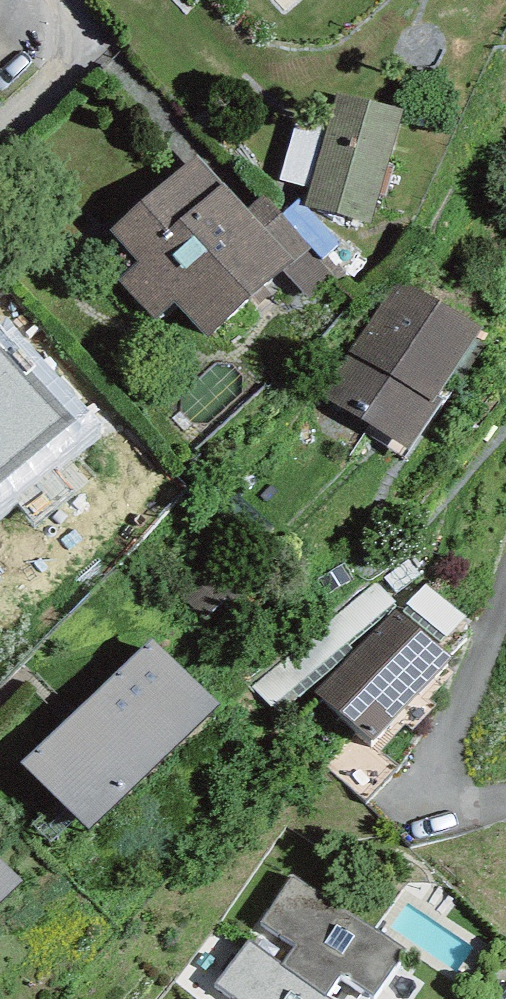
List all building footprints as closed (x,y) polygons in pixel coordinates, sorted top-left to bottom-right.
[(401,108),(336,94),(305,207),(369,222),(401,108)] [(111,231),(139,262),(118,281),(154,320),(175,301),(208,338),(283,271),(294,260),(248,210),(196,154),(111,231)] [(248,210),(294,260),(310,243),(265,195),(248,210)] [(338,270),(310,243),(294,260),(283,271),(311,298),(338,270)] [(481,327),(399,277),(319,396),(408,450),(481,327)] [(90,417),(6,320),(0,325),(0,494),(90,417)] [(377,582),(253,686),(271,708),(284,697),(347,645),(395,604),(377,582)] [(427,583),(403,611),(440,642),(464,614),(427,583)] [(395,613),(316,694),(371,740),(450,659),(395,613)] [(152,641),(22,764),(86,831),(216,708),(152,641)] [(347,645),(284,697),(290,704),(353,651),(347,645)] [(21,884),(0,862),(0,905),(21,884)] [(295,946),(281,967),(325,998),(344,975),(375,996),(403,950),(294,878),(259,925),(295,946)] [(325,998),(281,967),(246,942),(216,986),(234,998),(327,998),(325,998)]
